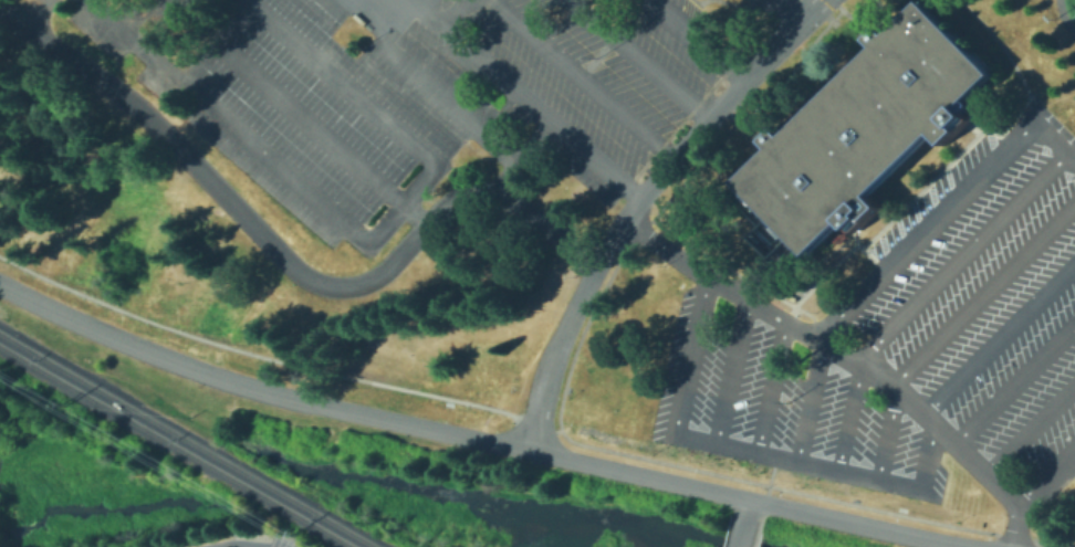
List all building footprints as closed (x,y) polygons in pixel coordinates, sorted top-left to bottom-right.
[(888,33),(920,0),(922,0),(994,73),(960,107),(971,117),(944,144),(933,134),(872,194),(883,206),(855,233),(844,222),(812,254),(739,181),(773,148),(764,139),(776,127),(785,135),(875,46),(867,38),(880,24),(888,33)]
